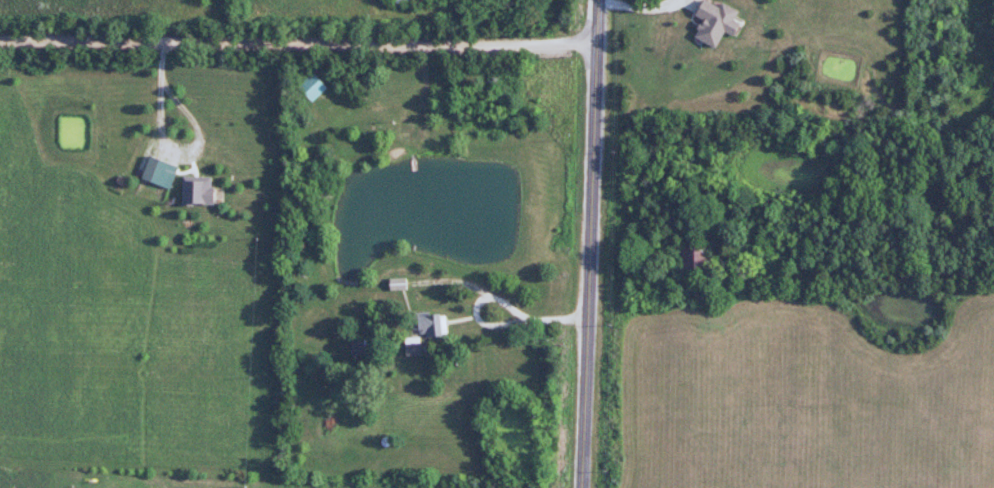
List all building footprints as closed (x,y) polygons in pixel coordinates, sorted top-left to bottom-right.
[(312,101),(327,87),(312,72),(297,86),(312,101)] [(178,167),(156,158),(147,180),(169,189),(178,167)] [(214,205),(214,175),(183,175),(183,205),(214,205)] [(705,247),(678,247),(678,275),(705,275),(705,247)] [(390,279),(390,290),(404,290),(404,279),(390,279)] [(445,336),(445,313),(411,313),(411,336),(445,336)] [(349,341),(349,356),(373,356),(373,341),(349,341)] [(420,352),(418,343),(411,344),(413,353),(420,352)]
